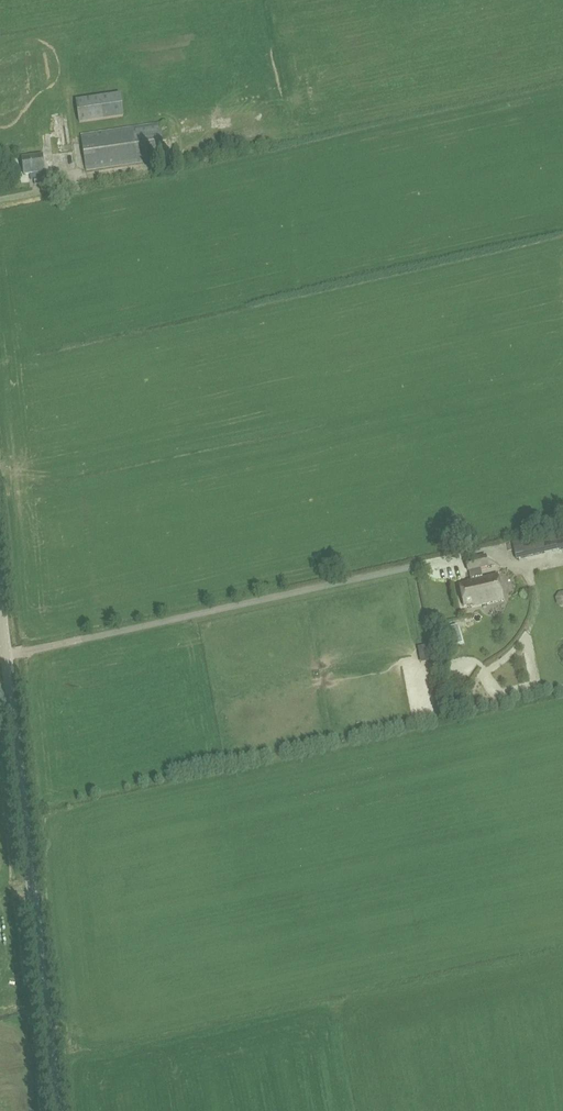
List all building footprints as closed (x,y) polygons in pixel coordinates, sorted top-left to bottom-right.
[(124,117),(120,94),(75,100),(79,124),(124,117)] [(86,171),(165,160),(160,123),(80,134),(86,171)] [(30,174),(31,179),(34,179),(34,186),(42,184),(41,178),(45,178),(44,172),(42,155),(22,157),(24,175),(30,174)] [(516,558),(545,552),(542,537),(513,543),(516,558)] [(467,572),(469,572),(481,569),(489,567),(486,555),(464,560),(467,572)] [(481,569),(469,572),(470,581),(459,584),(464,607),(503,599),(497,574),(483,578),(481,569)] [(534,595),(540,590),(535,583),(529,588),(534,595)] [(562,600),(562,590),(554,591),(555,600),(562,600)] [(451,636),(459,633),(457,626),(449,628),(451,636)]
